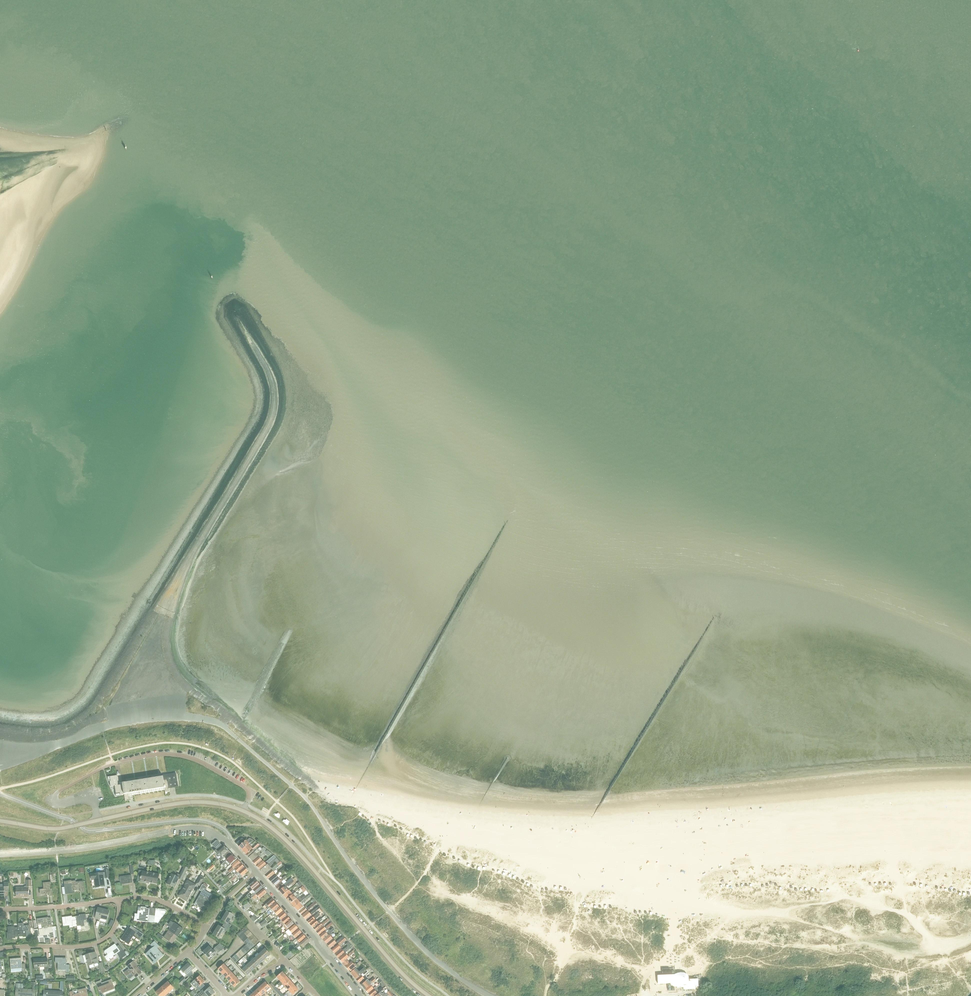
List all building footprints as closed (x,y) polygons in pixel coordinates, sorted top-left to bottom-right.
[(117,776),(108,777),(109,782),(110,782),(111,786),(111,788),(115,787),(116,796),(122,795),(121,794),(124,793),(125,802),(133,800),(133,795),(164,789),(165,792),(169,791),(168,788),(178,786),(176,774),(159,777),(158,775),(155,775),(155,777),(146,779),(146,777),(143,777),(143,779),(134,781),(134,779),(131,779),(131,781),(122,783),(122,784),(118,785),(117,777),(117,776)] [(242,850),(253,840),(250,838),(247,841),(246,840),(245,841),(245,840),(242,838),(236,843),(242,850)] [(215,840),(211,844),(216,850),(222,845),(217,840),(215,840)] [(253,840),(242,850),(246,855),(253,849),(250,845),(251,844),(251,845),(255,841),(253,840)] [(253,849),(246,855),(249,857),(258,850),(256,848),(260,845),(258,844),(253,849)] [(222,856),(229,850),(226,848),(225,847),(224,847),(222,845),(215,851),(218,855),(220,854),(222,856)] [(258,850),(249,857),(253,861),(265,851),(267,849),(264,847),(263,848),(261,847),(258,850)] [(229,850),(222,856),(219,859),(221,861),(224,858),(223,857),(224,857),(227,860),(233,854),(232,853),(231,852),(230,851),(229,851),(229,850)] [(265,851),(253,861),(256,866),(262,861),(260,858),(262,856),(263,856),(266,854),(268,856),(271,853),(267,850),(266,851),(265,851)] [(227,860),(222,864),(223,866),(227,862),(226,861),(227,860),(230,864),(236,859),(236,858),(235,856),(234,856),(233,854),(227,860)] [(262,861),(256,866),(261,870),(276,857),(274,855),(265,863),(263,860),(262,861)] [(276,857),(261,870),(265,875),(272,869),(270,866),(275,861),(277,864),(280,861),(276,857)] [(230,872),(234,868),(241,863),(238,859),(231,865),(233,867),(228,871),(230,872)] [(277,864),(265,875),(268,879),(274,874),(273,871),(282,863),(280,861),(277,864)] [(241,863),(234,868),(236,871),(234,873),(235,875),(236,874),(239,872),(244,867),(241,863)] [(185,867),(180,875),(178,874),(176,877),(171,874),(167,883),(174,887),(179,878),(182,880),(188,868),(185,867)] [(239,872),(236,874),(240,878),(242,876),(248,871),(244,867),(239,872)] [(105,878),(109,877),(109,870),(104,870),(105,873),(91,874),(91,879),(95,879),(96,887),(104,886),(103,878),(105,877),(105,878)] [(139,871),(138,876),(141,877),(141,881),(157,884),(159,875),(142,872),(139,871)] [(275,887),(281,882),(285,879),(287,877),(285,875),(280,880),(277,876),(277,875),(277,874),(270,880),(275,887)] [(120,877),(121,884),(132,883),(131,876),(120,877)] [(284,884),(281,882),(275,887),(279,891),(290,882),(292,880),(293,880),(291,878),(288,881),(284,884)] [(28,886),(31,886),(31,880),(26,880),(27,886),(24,886),(24,887),(16,888),(16,896),(24,896),(24,897),(28,897),(28,886)] [(81,892),(84,892),(83,881),(76,882),(76,881),(71,881),(71,880),(64,881),(66,894),(74,893),(74,890),(80,889),(81,892)] [(193,889),(195,885),(187,880),(185,884),(185,885),(181,892),(179,896),(187,900),(189,896),(193,889)] [(256,880),(246,888),(250,892),(253,890),(260,884),(256,880)] [(290,882),(279,891),(283,895),(289,890),(287,888),(287,887),(288,886),(289,886),(292,884),(291,884),(294,882),(292,880),(290,882)] [(49,896),(52,895),(51,882),(43,883),(44,889),(40,889),(40,894),(47,893),(48,892),(49,896)] [(9,883),(5,883),(5,885),(0,885),(0,896),(4,896),(4,892),(9,892),(9,883)] [(253,890),(250,892),(246,895),(250,900),(253,897),(263,888),(260,884),(253,890)] [(203,909),(211,894),(205,891),(207,887),(202,885),(200,890),(202,891),(195,905),(203,909)] [(263,888),(253,897),(254,899),(257,897),(258,898),(259,900),(267,892),(263,888)] [(287,899),(295,892),(293,891),(291,892),(289,890),(283,895),(287,899)] [(287,899),(290,903),(296,898),(299,896),(300,895),(299,893),(298,894),(296,892),(295,892),(287,899)] [(302,904),(311,896),(310,895),(305,898),(294,908),(298,912),(302,908),(304,907),(304,906),(302,904)] [(296,898),(290,903),(294,908),(305,898),(304,896),(301,899),(299,896),(296,898)] [(269,909),(276,903),(272,899),(263,907),(266,911),(269,909)] [(247,910),(249,908),(251,906),(247,902),(243,906),(247,910)] [(302,908),(298,912),(302,916),(307,911),(317,903),(316,902),(307,908),(307,909),(306,910),(304,907),(302,908)] [(276,903),(269,909),(270,910),(271,909),(272,911),(272,912),(272,913),(279,907),(276,903)] [(307,911),(302,916),(305,920),(311,915),(320,908),(319,906),(310,914),(307,911)] [(135,914),(134,921),(142,922),(142,920),(148,920),(147,922),(154,923),(154,922),(158,923),(157,923),(158,923),(167,911),(165,910),(156,909),(151,908),(149,908),(149,909),(144,908),(144,907),(142,907),(142,908),(142,911),(138,911),(137,914),(135,914)] [(279,907),(272,913),(271,914),(275,918),(283,911),(279,907)] [(107,919),(109,911),(98,909),(98,910),(95,909),(93,917),(96,918),(100,919),(100,918),(107,919)] [(311,915),(305,920),(309,924),(315,919),(320,915),(320,916),(323,913),(320,909),(318,910),(320,913),(319,914),(318,913),(315,916),(316,917),(314,919),(311,915)] [(223,924),(229,928),(231,925),(228,923),(233,915),(227,912),(222,920),(225,922),(223,924)] [(280,921),(287,916),(283,912),(276,918),(278,919),(279,918),(280,920),(280,921)] [(79,917),(76,917),(77,926),(81,926),(84,926),(83,920),(86,920),(86,914),(79,915),(79,917)] [(77,926),(76,917),(72,918),(72,916),(62,918),(63,926),(69,926),(70,928),(73,927),(77,926)] [(280,921),(279,922),(282,925),(283,925),(284,925),(283,926),(290,920),(287,916),(280,921)] [(48,917),(37,919),(38,925),(39,930),(42,929),(42,928),(51,927),(52,927),(51,918),(48,918),(48,917)] [(320,922),(322,920),(321,919),(317,922),(315,919),(309,924),(313,928),(320,922)] [(328,919),(324,922),(322,920),(320,922),(313,928),(316,932),(323,926),(330,920),(328,919)] [(290,920),(283,926),(284,927),(284,926),(286,928),(285,929),(286,930),(294,924),(290,920)] [(18,924),(18,928),(19,936),(23,936),(23,937),(31,937),(30,928),(33,928),(32,921),(29,921),(29,926),(24,926),(24,925),(22,923),(18,924)] [(173,933),(177,936),(181,931),(178,928),(179,927),(174,923),(174,924),(170,922),(169,924),(166,923),(163,927),(165,929),(168,925),(171,927),(171,928),(174,931),(173,933)] [(319,936),(324,931),(328,928),(333,924),(331,922),(325,927),(326,928),(325,929),(323,926),(316,932),(319,936)] [(229,928),(223,924),(222,927),(218,925),(213,935),(219,938),(224,929),(227,931),(229,928)] [(289,936),(298,928),(294,924),(285,933),(288,937),(289,936)] [(139,940),(143,934),(131,926),(129,928),(128,928),(121,939),(128,944),(131,941),(130,940),(133,936),(139,940)] [(19,936),(18,928),(14,928),(14,927),(8,927),(8,933),(7,933),(7,940),(12,940),(12,938),(15,938),(15,937),(19,936)] [(51,931),(51,927),(42,928),(42,929),(39,930),(40,936),(49,935),(50,938),(54,938),(53,931),(51,931)] [(244,934),(248,930),(246,927),(237,935),(239,938),(244,934)] [(174,931),(171,928),(164,938),(170,942),(172,939),(174,940),(177,936),(173,933),(174,931)] [(298,928),(289,936),(293,940),(301,933),(298,928)] [(324,931),(319,936),(323,940),(331,933),(331,932),(334,930),(333,928),(330,931),(328,928),(324,931)] [(331,933),(323,940),(326,944),(333,939),(330,936),(333,934),(331,932),(331,933)] [(296,946),(306,937),(302,933),(293,942),(296,946)] [(336,943),(333,939),(326,944),(331,950),(345,938),(343,936),(337,942),(336,943)] [(306,937),(296,946),(295,946),(297,948),(301,945),(302,947),(301,947),(302,948),(309,941),(306,937)] [(248,938),(243,942),(246,945),(250,949),(254,945),(252,943),(250,941),(248,938)] [(345,938),(331,950),(334,954),(341,948),(339,946),(346,940),(345,938)] [(159,959),(163,955),(156,949),(159,946),(154,941),(150,945),(153,948),(148,952),(151,954),(148,956),(153,962),(158,958),(159,959)] [(339,959),(345,953),(352,947),(348,942),(346,944),(348,946),(343,950),(342,949),(335,954),(339,959)] [(202,952),(208,958),(216,951),(218,953),(224,948),(220,943),(214,948),(214,949),(213,950),(209,946),(202,952)] [(107,960),(116,953),(121,959),(126,955),(119,945),(116,947),(115,944),(104,951),(107,955),(105,957),(107,960)] [(260,953),(265,959),(270,954),(265,948),(260,953)] [(351,956),(354,953),(356,952),(355,950),(349,954),(350,955),(348,956),(345,953),(339,959),(342,963),(351,956)] [(85,955),(83,956),(85,962),(87,961),(88,965),(98,962),(95,952),(85,955)] [(265,959),(260,953),(256,957),(261,963),(265,959)] [(351,956),(342,963),(345,967),(352,962),(354,960),(351,956)] [(22,972),(25,972),(25,964),(21,964),(21,957),(10,958),(10,968),(22,968),(22,972)] [(261,963),(256,957),(251,961),(256,967),(261,963)] [(44,973),(48,973),(47,958),(33,959),(34,969),(38,969),(38,967),(44,967),(44,973)] [(66,965),(66,959),(62,959),(62,958),(55,958),(55,963),(57,963),(57,970),(66,970),(66,972),(69,972),(69,965),(66,965)] [(256,967),(251,961),(246,965),(252,971),(256,967)] [(362,963),(360,961),(356,965),(355,964),(354,965),(352,962),(345,967),(349,970),(350,970),(351,972),(356,968),(362,963)] [(137,976),(141,973),(133,963),(128,967),(129,969),(124,973),(129,979),(133,975),(134,976),(134,975),(135,973),(137,976)] [(189,977),(193,973),(191,971),(193,969),(188,963),(182,970),(189,977)] [(222,974),(228,969),(224,964),(218,969),(222,974)] [(252,971),(246,965),(242,970),(247,975),(252,971)] [(356,979),(365,971),(363,968),(359,972),(356,968),(351,972),(356,979)] [(232,973),(228,969),(222,974),(226,978),(232,973)] [(365,971),(356,979),(359,983),(364,979),(365,980),(371,975),(370,974),(369,973),(366,975),(366,976),(364,978),(363,977),(368,972),(367,970),(365,971)] [(280,981),(286,976),(282,972),(276,977),(280,981)] [(236,977),(232,973),(226,978),(230,983),(236,977)] [(662,975),(657,975),(657,984),(670,983),(671,982),(672,984),(676,983),(677,987),(677,988),(683,987),(683,990),(690,989),(695,989),(695,987),(698,986),(698,985),(698,979),(694,979),(688,979),(687,979),(687,977),(686,975),(683,974),(681,974),(678,974),(676,975),(675,975),(675,974),(674,975),(666,975),(662,975)] [(193,981),(191,983),(194,987),(197,985),(199,987),(197,988),(199,991),(205,985),(203,983),(205,981),(200,976),(195,980),(194,980),(193,981)] [(286,976),(280,981),(277,985),(279,987),(282,983),(284,986),(290,981),(286,976)] [(236,977),(230,983),(234,987),(240,982),(236,977)] [(101,980),(96,982),(99,991),(100,990),(102,994),(115,989),(111,980),(111,979),(102,983),(101,980)] [(364,982),(361,985),(365,990),(371,984),(372,983),(373,983),(371,980),(369,981),(368,979),(364,982)] [(162,987),(169,995),(171,995),(169,993),(174,988),(168,981),(162,987)] [(294,985),(290,981),(284,986),(288,990),(294,985)] [(35,990),(36,985),(35,985),(36,982),(31,982),(31,984),(33,985),(32,989),(23,989),(23,984),(16,983),(15,995),(35,995),(35,990)] [(261,986),(266,992),(270,988),(265,982),(261,986)] [(371,984),(365,990),(368,993),(374,989),(372,986),(373,985),(372,983),(371,984)] [(298,990),(294,985),(288,990),(293,995),(298,990)] [(266,992),(261,986),(256,990),(261,995),(266,992)] [(162,987),(156,992),(159,995),(165,995),(167,995),(168,995),(169,995),(162,987)] [(195,995),(202,995),(203,995),(211,995),(215,993),(210,987),(206,991),(204,989),(195,995)]
